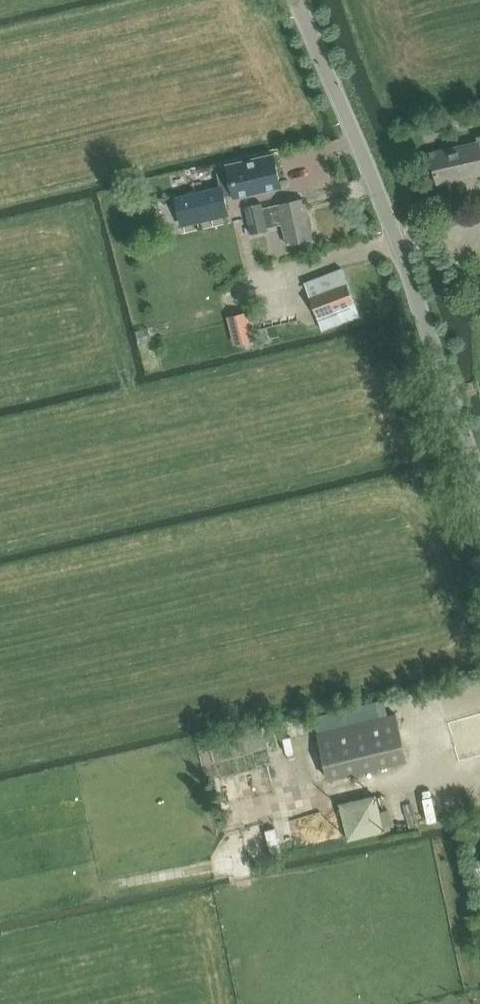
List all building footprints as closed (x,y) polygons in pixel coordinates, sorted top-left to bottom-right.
[(478,138),(479,143),(432,154),(439,184),(479,174),(479,137),(478,138)] [(274,155),(235,164),(228,165),(229,169),(219,172),(222,187),(176,198),(181,222),(228,211),(225,196),(235,194),(236,198),(282,187),(274,155)] [(305,200),(280,206),(279,205),(264,208),(263,203),(245,207),(251,234),(269,230),(269,228),(284,225),(288,246),(314,241),(305,200)] [(343,269),(305,283),(323,329),(361,315),(343,269)] [(258,339),(251,311),(227,317),(234,345),(258,339)] [(328,777),(406,759),(396,713),(318,731),(328,777)] [(351,839),(397,827),(388,791),(341,803),(351,839)]
